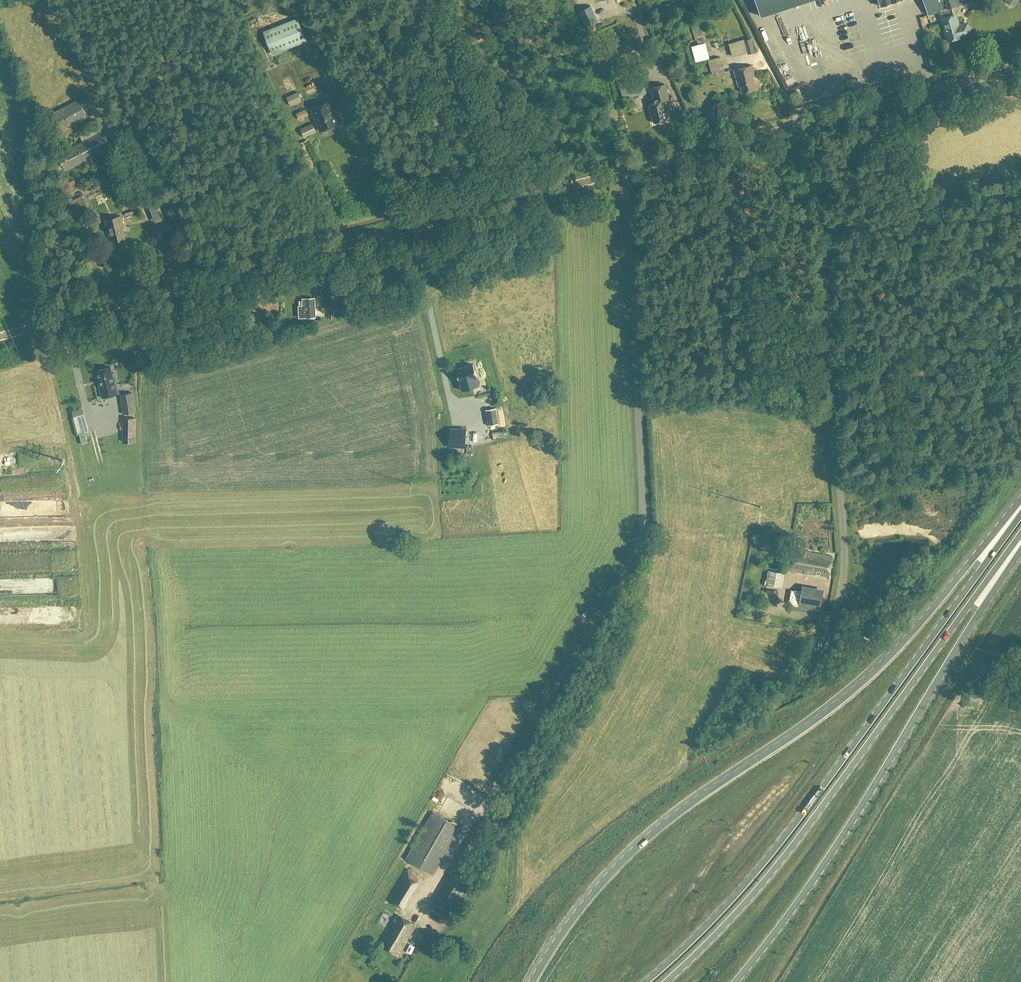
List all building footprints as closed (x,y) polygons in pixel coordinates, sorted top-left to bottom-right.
[(760,17),(811,0),(754,0),(760,17)] [(967,2),(966,0),(923,0),(928,16),(939,12),(941,19),(940,19),(943,28),(944,28),(949,42),(963,37),(963,36),(969,34),(969,33),(967,24),(965,23),(962,24),(962,26),(959,27),(958,23),(959,23),(956,14),(955,14),(953,7),(967,2)] [(591,4),(579,9),(586,25),(597,20),(591,4)] [(785,16),(802,12),(801,6),(784,10),(785,16)] [(264,32),(273,54),(306,41),(298,18),(264,32)] [(829,31),(824,34),(828,42),(834,39),(829,31)] [(849,34),(851,40),(862,37),(861,31),(849,34)] [(652,47),(659,45),(657,36),(647,39),(649,48),(652,47)] [(629,39),(622,40),(618,39),(615,46),(619,48),(623,55),(631,54),(635,45),(629,39)] [(744,41),(748,54),(755,52),(752,39),(744,41)] [(739,55),(735,42),(728,44),(732,57),(739,55)] [(711,69),(722,66),(720,57),(708,60),(711,69)] [(716,68),(719,78),(730,75),(727,65),(716,68)] [(734,70),(738,87),(741,86),(743,93),(756,89),(753,77),(755,76),(752,65),(734,70)] [(642,77),(619,83),(623,99),(646,93),(642,77)] [(879,92),(893,88),(892,83),(878,87),(879,92)] [(668,120),(664,102),(669,100),(665,85),(652,88),(655,103),(650,104),(654,123),(668,120)] [(302,101),(297,92),(286,97),(291,107),(302,101)] [(51,127),(55,125),(58,131),(87,116),(79,100),(50,115),(51,118),(48,120),(51,127)] [(825,100),(814,102),(815,112),(826,110),(825,100)] [(311,109),(320,131),(339,123),(335,114),(334,114),(332,110),(333,110),(330,101),(311,109)] [(306,109),(296,114),(299,119),(308,114),(306,109)] [(313,124),(301,129),(305,137),(316,131),(313,124)] [(59,170),(65,167),(66,170),(111,147),(103,132),(58,155),(61,161),(56,164),(59,170)] [(59,182),(65,196),(78,190),(74,180),(69,182),(67,178),(59,182)] [(82,196),(68,202),(72,211),(87,205),(82,196)] [(85,235),(90,233),(83,216),(77,219),(85,235)] [(121,216),(105,220),(110,237),(111,236),(113,242),(125,239),(122,228),(124,228),(121,216)] [(303,306),(298,306),(299,318),(315,317),(315,298),(302,299),(303,306)] [(322,303),(323,313),(342,312),(342,302),(322,303)] [(472,364),(456,369),(455,369),(460,383),(462,390),(479,385),(477,377),(473,364),(472,364)] [(96,370),(100,385),(98,385),(102,398),(119,394),(114,373),(112,373),(110,367),(96,370)] [(124,415),(136,413),(133,393),(120,395),(124,415)] [(488,426),(499,424),(496,408),(485,410),(488,426)] [(76,416),(81,432),(90,429),(84,413),(76,416)] [(464,449),(465,443),(466,430),(450,429),(449,443),(450,443),(450,448),(464,449)] [(832,556),(792,549),(788,570),(829,577),(832,556)] [(79,562),(78,554),(67,555),(69,563),(79,562)] [(783,573),(769,571),(767,585),(781,587),(783,573)] [(433,812),(406,859),(434,875),(461,828),(433,812)] [(408,869),(389,900),(402,908),(421,877),(408,869)] [(471,885),(453,875),(433,910),(451,920),(471,885)] [(379,944),(399,956),(416,926),(396,914),(379,944)]
